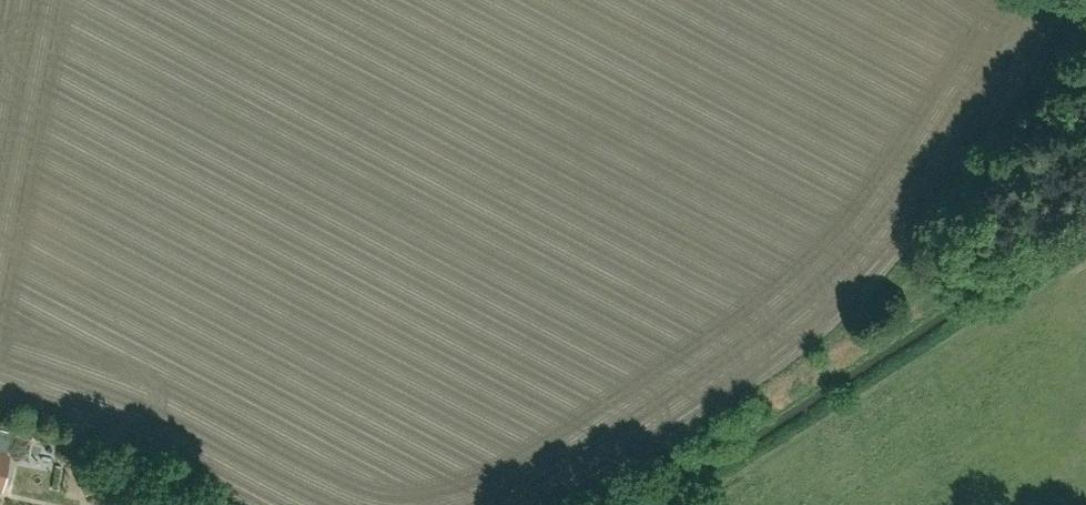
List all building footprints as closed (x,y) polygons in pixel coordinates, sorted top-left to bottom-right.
[(0,424),(0,447),(7,449),(13,428),(0,424)] [(0,451),(0,485),(7,487),(14,454),(0,451)]
